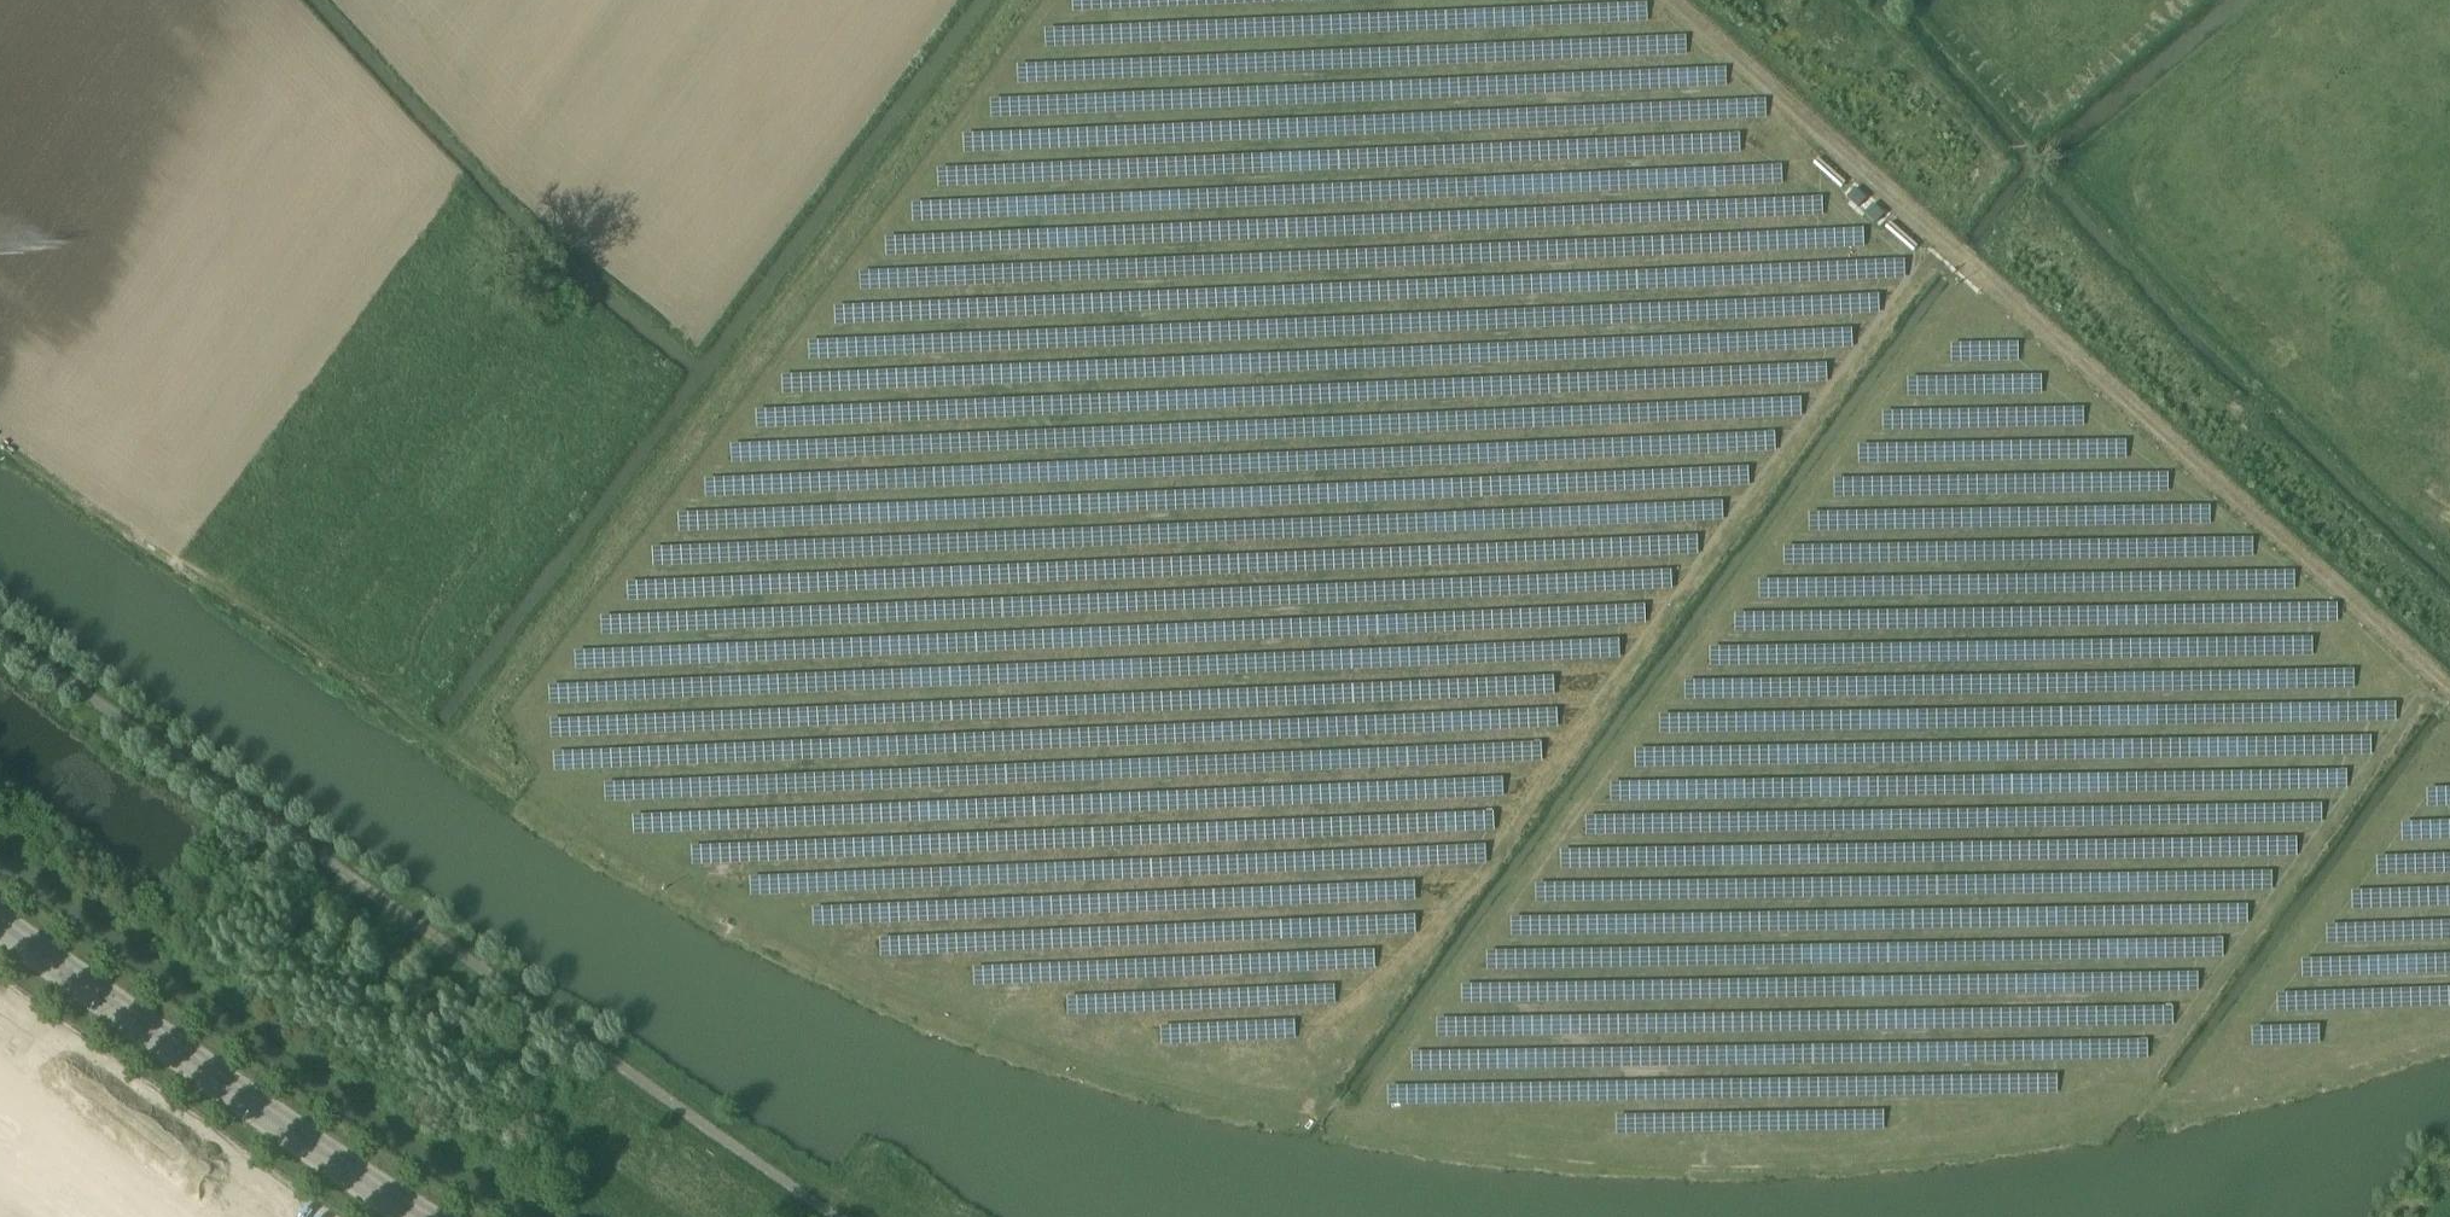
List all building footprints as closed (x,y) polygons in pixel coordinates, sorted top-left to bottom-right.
[(1854,187),(1847,196),(1859,206),(1866,198),(1854,187)] [(1873,204),(1865,213),(1877,223),(1884,214),(1873,204)]
